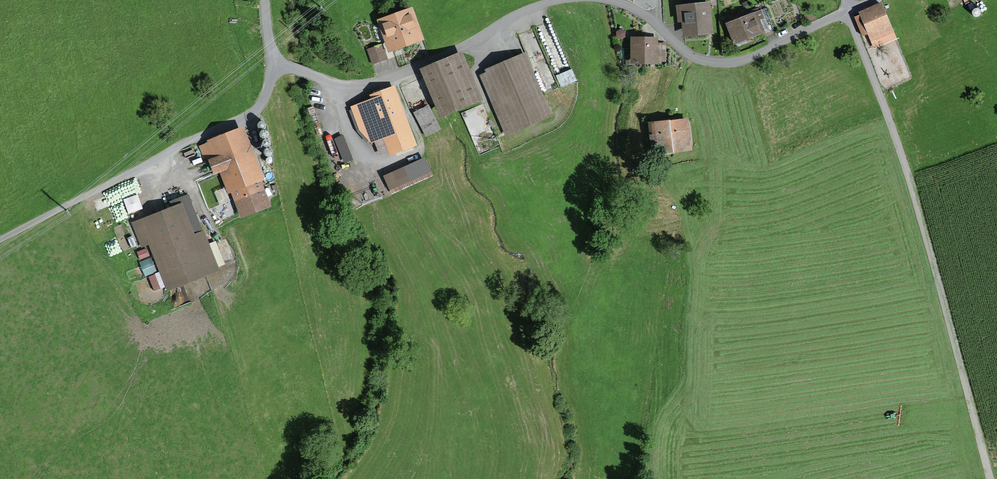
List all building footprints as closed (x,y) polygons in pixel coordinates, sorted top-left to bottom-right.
[(710,2),(699,3),(698,0),(683,0),(683,5),(676,6),(678,24),(681,23),(683,38),(714,34),(710,2)] [(858,13),(859,15),(854,18),(862,37),(864,37),(868,35),(874,50),(898,40),(881,3),(858,13)] [(376,21),(378,25),(373,27),(378,43),(384,41),(388,54),(424,41),(413,8),(376,21)] [(758,8),(748,12),(749,15),(725,24),(734,46),(774,30),(766,8),(759,11),(758,8)] [(980,15),(981,14),(980,12),(979,11),(978,10),(976,9),(975,10),(973,11),(972,12),(972,14),(972,16),(973,17),(975,18),(976,18),(978,18),(979,17),(980,15)] [(616,32),(616,38),(621,40),(626,37),(625,31),(621,29),(616,32)] [(658,65),(658,63),(666,62),(666,43),(658,43),(658,37),(630,38),(631,65),(658,65)] [(372,65),(388,60),(382,44),(366,50),(369,58),(372,65)] [(440,120),(483,102),(462,52),(419,70),(440,120)] [(485,73),(479,76),(505,137),(552,117),(525,53),(484,70),(485,73)] [(368,141),(371,144),(374,142),(379,156),(388,153),(389,156),(417,146),(395,86),(369,95),(371,100),(350,107),(351,110),(348,111),(357,133),(367,143),(368,141)] [(441,130),(428,105),(413,113),(426,138),(441,130)] [(652,156),(692,151),(688,119),(648,124),(652,156)] [(266,129),(266,127),(266,125),(265,124),(263,123),(262,123),(260,123),(259,124),(258,125),(257,127),(258,129),(259,130),(260,131),(262,131),(263,131),(265,130),(266,129)] [(214,176),(220,174),(228,195),(231,194),(241,220),(271,208),(261,182),(264,181),(243,127),(207,141),(207,143),(198,146),(205,163),(208,162),(214,176)] [(267,138),(268,136),(267,135),(267,133),(265,132),(264,132),(262,132),(261,133),(260,135),(260,136),(260,138),(261,139),(262,140),(264,140),(265,140),(267,139),(267,138)] [(343,135),(334,139),(344,164),(353,160),(343,135)] [(270,147),(271,145),(270,143),(269,142),(268,141),(266,141),(265,141),(263,142),(262,144),(262,145),(262,147),(263,148),(265,149),(266,149),(268,149),(269,148),(270,147)] [(271,156),(272,154),(271,152),(270,151),(269,150),(267,150),(266,150),(264,151),(264,152),(263,154),(264,156),(265,157),(266,158),(268,158),(269,158),(271,157),(271,156)] [(434,176),(425,157),(403,168),(409,181),(389,190),(391,195),(434,176)] [(129,213),(145,207),(139,192),(124,198),(129,213)] [(220,272),(218,267),(225,265),(216,241),(209,244),(203,231),(194,234),(182,203),(131,223),(142,248),(149,245),(168,292),(220,272)] [(151,258),(147,248),(139,251),(143,261),(151,258)] [(148,275),(155,290),(164,286),(157,271),(148,275)]
